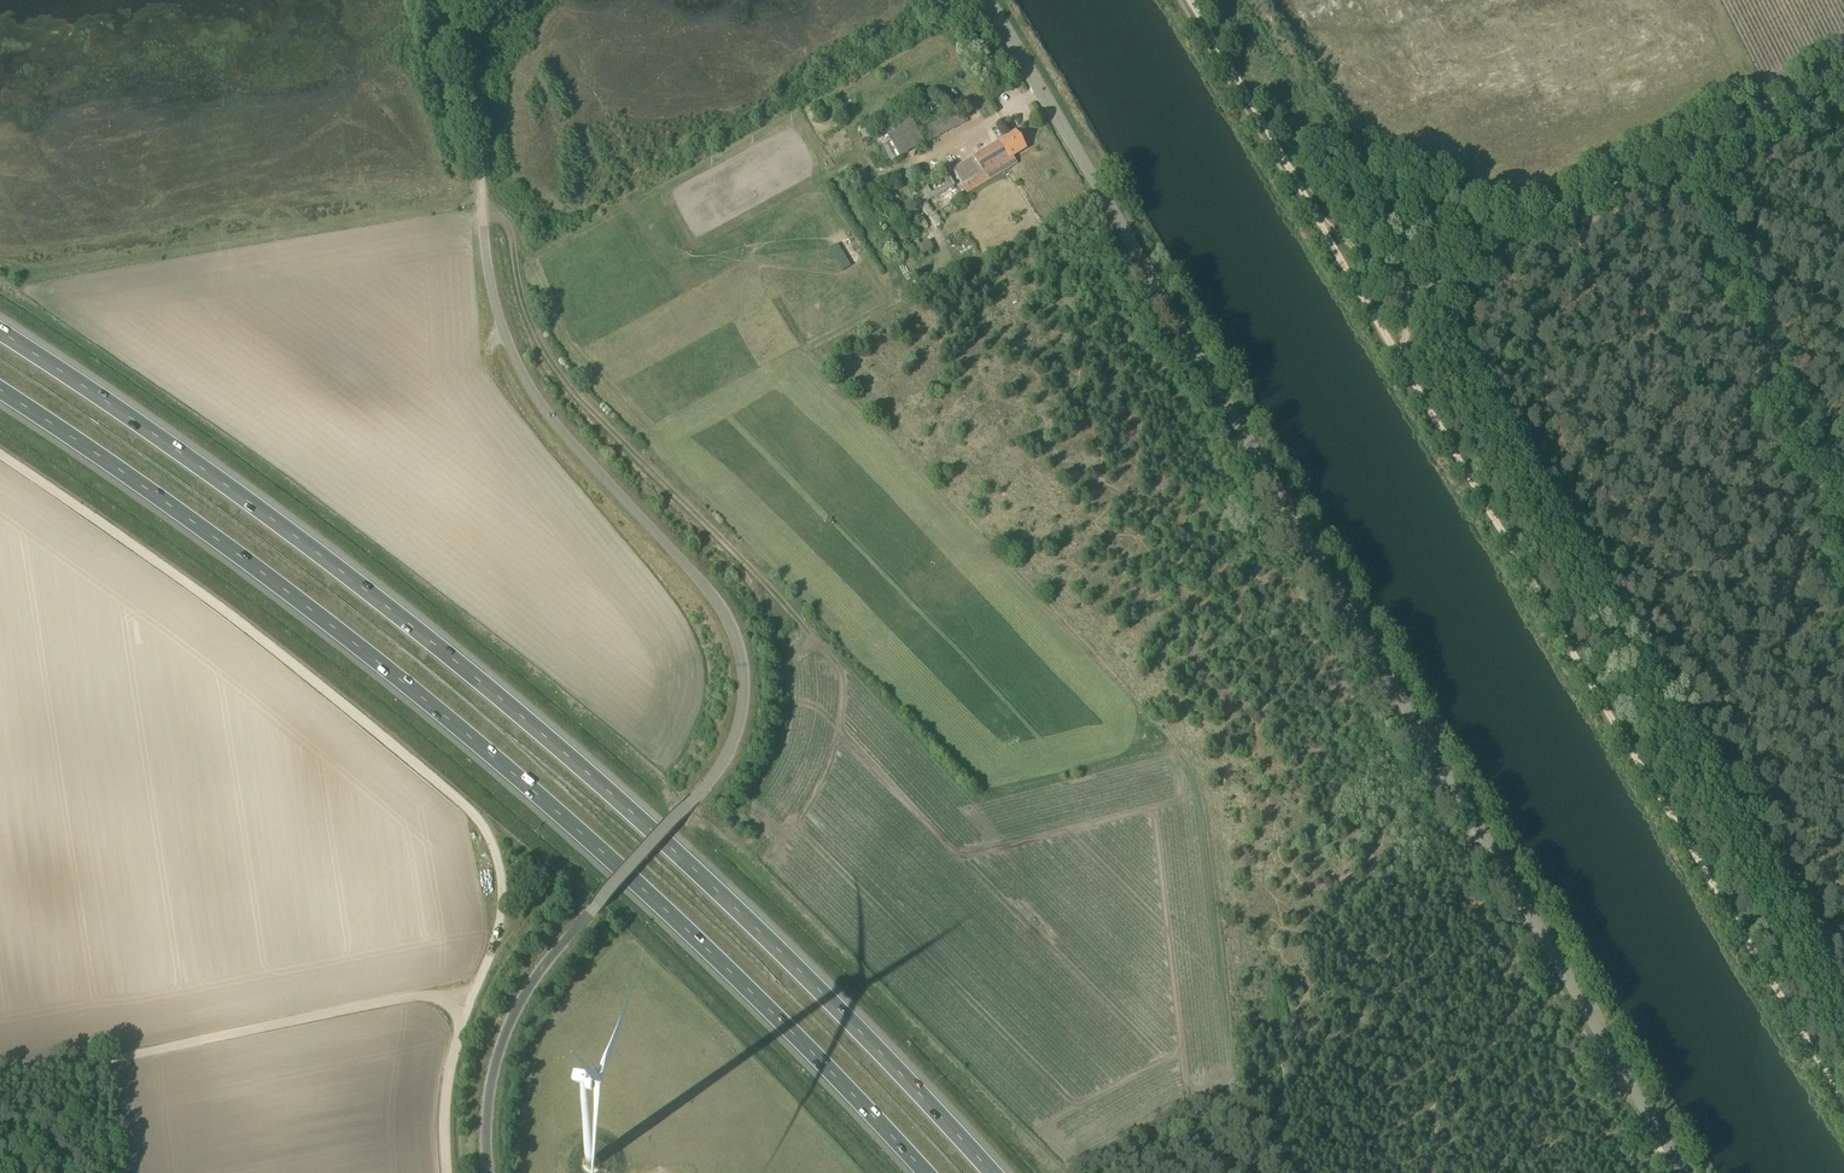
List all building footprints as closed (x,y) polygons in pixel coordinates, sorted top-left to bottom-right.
[(959,110),(949,115),(927,126),(934,139),(966,122),(959,110)] [(890,140),(882,144),(891,162),(926,144),(910,113),(883,126),(890,140)] [(954,170),(968,194),(1018,163),(1013,156),(1026,148),(1016,132),(954,170)] [(940,178),(916,192),(924,205),(956,186),(948,173),(943,164),(935,169),(940,178)] [(929,241),(915,248),(920,258),(934,251),(929,241)] [(579,1163),(580,1168),(583,1172),(585,1172),(598,1172),(600,1172),(603,1168),(604,1163),(603,1159),(600,1155),(596,1152),(592,1151),(587,1152),(583,1155),(580,1159),(579,1163)]
